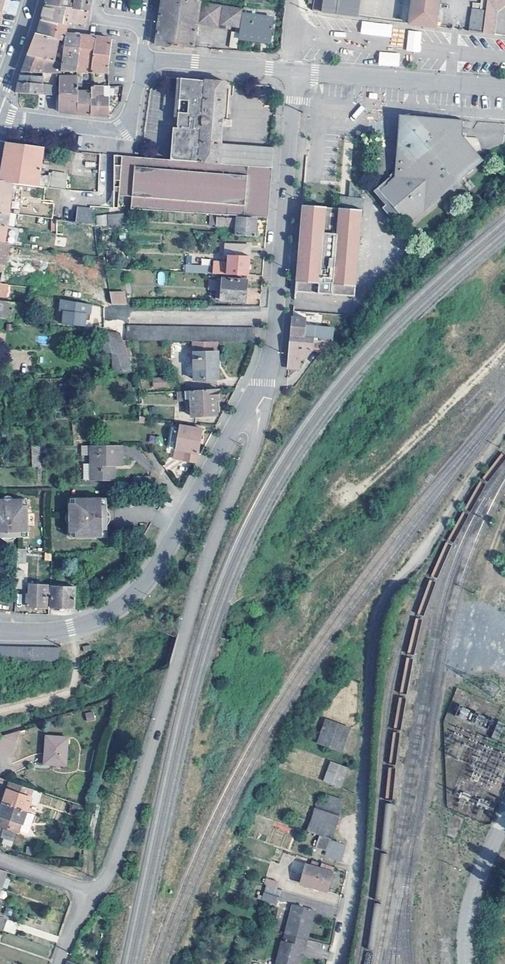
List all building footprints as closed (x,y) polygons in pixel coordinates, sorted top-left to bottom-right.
[(76,1),(73,0),(46,0),(45,2),(88,10),(89,0),(76,0),(76,1)] [(160,15),(197,20),(208,21),(210,2),(200,1),(193,0),(162,0),(160,15)] [(315,10),(357,15),(359,0),(316,0),(315,10)] [(410,22),(435,25),(439,0),(413,0),(410,22)] [(484,32),(498,33),(501,11),(504,9),(504,0),(488,0),(487,8),(484,32)] [(44,6),(41,18),(68,23),(68,21),(86,24),(88,10),(45,2),(44,6)] [(210,2),(208,21),(241,26),(243,13),(243,7),(210,2)] [(484,32),(487,8),(472,6),(469,30),(484,32)] [(273,17),(243,13),(241,26),(239,36),(270,41),(273,17)] [(197,20),(160,15),(156,43),(160,44),(190,46),(193,46),(197,20)] [(40,21),(37,33),(65,42),(66,32),(67,32),(68,23),(41,18),(40,21)] [(391,37),(392,24),(362,21),(360,34),(391,37)] [(236,48),(238,32),(231,31),(229,47),(236,48)] [(63,61),(62,71),(77,71),(82,34),(74,33),(67,32),(66,32),(65,42),(63,61)] [(30,50),(29,54),(63,61),(65,42),(37,33),(30,50)] [(77,71),(93,71),(96,36),(88,35),(82,34),(77,71)] [(96,36),(93,71),(109,72),(111,40),(112,38),(96,36)] [(378,65),(399,66),(400,52),(379,51),(378,65)] [(62,71),(63,61),(29,54),(22,71),(36,72),(59,73),(62,73),(62,71)] [(19,81),(57,85),(57,76),(21,73),(21,76),(19,81)] [(78,87),(78,82),(78,76),(77,76),(61,76),(61,85),(61,93),(61,111),(70,112),(78,113),(78,91),(78,87)] [(173,127),(171,158),(220,162),(221,143),(227,81),(180,77),(180,81),(177,81),(175,112),(178,111),(178,128),(173,127)] [(23,92),(46,93),(57,94),(57,93),(61,93),(61,85),(57,85),(19,81),(17,88),(16,91),(23,92)] [(93,88),(92,91),(92,114),(99,115),(111,115),(121,102),(116,100),(110,100),(109,98),(102,98),(102,85),(92,85),(93,88)] [(86,114),(92,114),(92,91),(78,91),(78,113),(86,114)] [(408,221),(482,159),(461,136),(462,119),(413,117),(399,128),(396,176),(380,189),(388,199),(400,213),(408,221)] [(39,173),(44,146),(0,140),(0,179),(38,184),(39,173)] [(220,162),(249,164),(272,166),(274,146),(221,143),(220,162)] [(171,158),(141,155),(115,153),(114,207),(244,215),(249,164),(220,162),(171,158)] [(39,173),(38,184),(45,185),(66,188),(68,173),(52,171),(52,175),(39,173)] [(38,184),(0,179),(0,211),(9,212),(53,218),(55,203),(44,200),(45,185),(38,184)] [(340,195),(339,206),(364,208),(365,194),(350,180),(349,196),(340,195)] [(400,213),(388,199),(387,212),(400,213)] [(339,206),(302,203),(295,290),(357,295),(364,208),(339,206)] [(79,206),(77,221),(93,223),(94,224),(92,208),(79,206)] [(7,226),(9,212),(0,211),(0,226),(7,226)] [(124,213),(107,214),(108,226),(125,225),(124,213)] [(97,225),(107,224),(106,215),(97,215),(97,225)] [(257,216),(247,216),(247,217),(218,216),(218,224),(237,225),(236,234),(255,235),(257,216)] [(93,223),(77,221),(58,218),(57,233),(88,237),(89,246),(95,246),(93,223)] [(3,264),(9,245),(9,243),(4,242),(0,242),(0,263),(3,264)] [(230,254),(250,255),(251,244),(227,243),(226,254),(230,254)] [(248,274),(250,255),(230,254),(229,265),(217,265),(217,272),(248,274)] [(201,259),(201,265),(185,264),(185,272),(208,274),(209,259),(201,259)] [(2,271),(0,278),(0,282),(7,284),(11,266),(3,264),(2,271)] [(248,279),(223,277),(222,290),(217,290),(217,297),(221,297),(221,299),(246,300),(248,279)] [(122,303),(122,291),(108,291),(111,304),(122,303)] [(4,300),(4,301),(0,300),(0,316),(26,319),(28,302),(4,300)] [(62,310),(61,325),(89,326),(90,302),(59,301),(59,310),(62,310)] [(291,335),(336,338),(337,326),(308,324),(308,316),(293,315),(292,325),(291,335)] [(200,341),(218,341),(255,342),(254,327),(127,324),(126,339),(200,341)] [(119,332),(104,330),(102,351),(110,352),(114,374),(132,372),(121,339),(119,332)] [(336,338),(291,335),(289,367),(299,367),(300,357),(306,356),(306,348),(320,349),(336,338)] [(218,341),(200,341),(200,351),(195,351),(195,378),(219,378),(218,341)] [(10,378),(10,365),(1,365),(2,378),(10,378)] [(166,380),(154,380),(155,388),(166,387),(166,380)] [(220,399),(219,388),(191,390),(191,399),(192,415),(217,413),(216,399),(220,399)] [(14,421),(14,410),(5,410),(6,421),(14,421)] [(202,428),(180,424),(176,449),(184,450),(183,458),(197,461),(197,459),(202,428)] [(119,478),(119,463),(127,463),(126,444),(95,444),(96,462),(88,462),(89,478),(119,478)] [(43,455),(43,445),(34,445),(35,456),(43,455)] [(184,450),(176,449),(175,456),(183,458),(184,450)] [(43,466),(43,455),(35,456),(35,466),(43,466)] [(152,474),(138,474),(138,482),(152,482),(152,474)] [(108,514),(108,504),(102,504),(102,497),(76,497),(76,503),(69,503),(69,532),(76,532),(76,537),(103,537),(103,530),(109,530),(109,523),(104,523),(104,514),(108,514)] [(28,505),(22,505),(22,499),(0,500),(0,537),(4,537),(4,532),(12,532),(12,536),(20,536),(20,532),(28,532),(28,505)] [(24,570),(16,570),(15,588),(23,588),(24,570)] [(48,584),(31,583),(30,593),(28,593),(27,604),(47,605),(48,594),(50,594),(50,585),(48,585),(48,584)] [(76,586),(52,584),(51,606),(62,606),(75,607),(76,586)] [(59,646),(0,645),(0,658),(58,660),(59,646)] [(91,710),(84,712),(86,719),(93,717),(91,710)] [(323,717),(320,728),(345,737),(348,725),(323,717)] [(341,749),(345,737),(320,728),(316,741),(341,749)] [(67,737),(45,736),(45,763),(66,765),(67,737)] [(0,742),(0,754),(12,759),(17,744),(1,739),(0,742)] [(347,764),(330,758),(323,779),(341,784),(347,764)] [(6,803),(28,811),(31,802),(39,805),(44,793),(11,782),(9,792),(6,803)] [(316,806),(339,814),(345,798),(329,793),(327,801),(319,798),(316,806)] [(28,811),(6,803),(2,815),(0,820),(0,825),(21,832),(28,811)] [(339,814),(316,806),(309,829),(332,837),(339,814)] [(17,836),(4,832),(2,839),(14,844),(17,836)] [(324,853),(341,859),(345,842),(330,837),(324,853)] [(262,852),(260,852),(259,855),(271,858),(274,847),(264,845),(262,852)] [(336,867),(324,863),(322,868),(308,864),(302,884),(329,891),(336,867)] [(282,891),(266,887),(262,901),(276,906),(278,899),(279,899),(282,891)] [(287,934),(307,939),(315,909),(295,904),(287,934)] [(287,934),(286,940),(283,940),(277,963),(298,963),(301,951),(304,952),(307,939),(287,934)]
